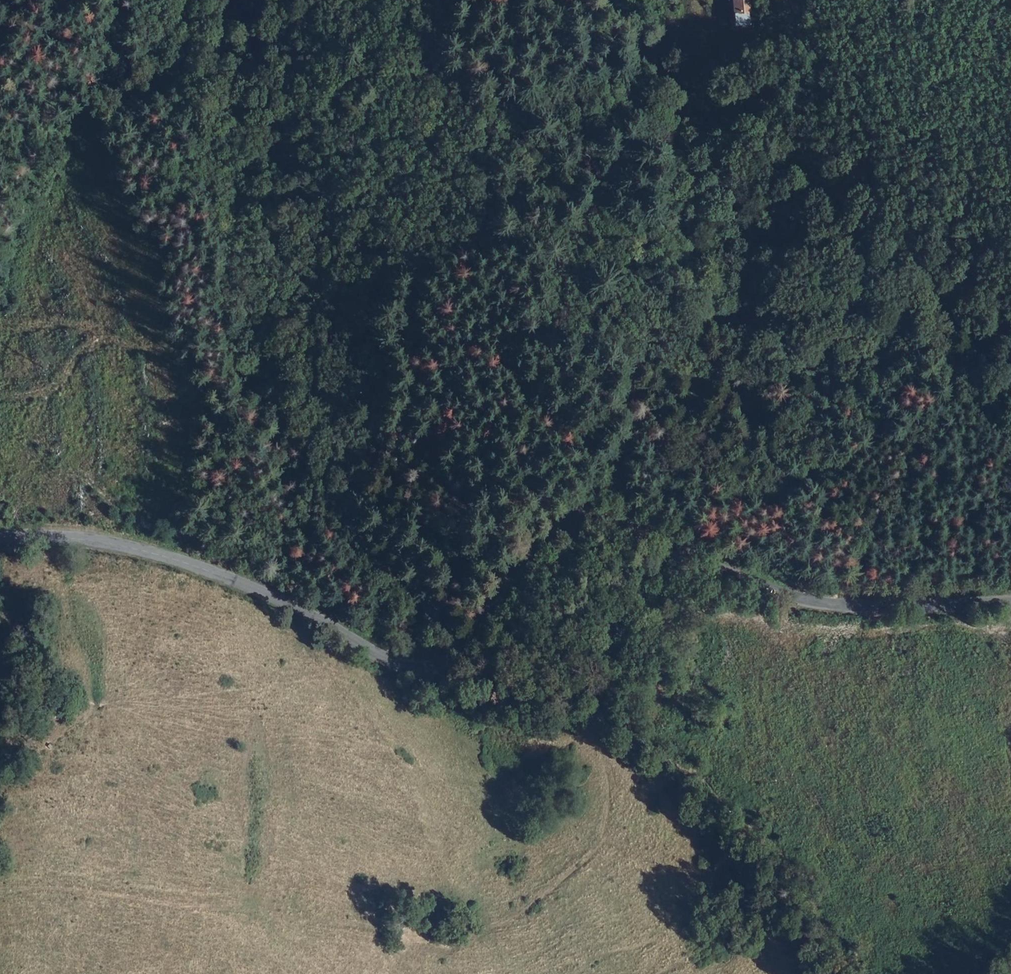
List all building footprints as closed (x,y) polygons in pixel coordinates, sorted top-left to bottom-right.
[(735,24),(752,23),(750,0),(733,0),(735,24)] [(789,9),(798,7),(797,0),(787,0),(789,9)] [(428,700),(420,694),(418,697),(426,703),(428,700)]
